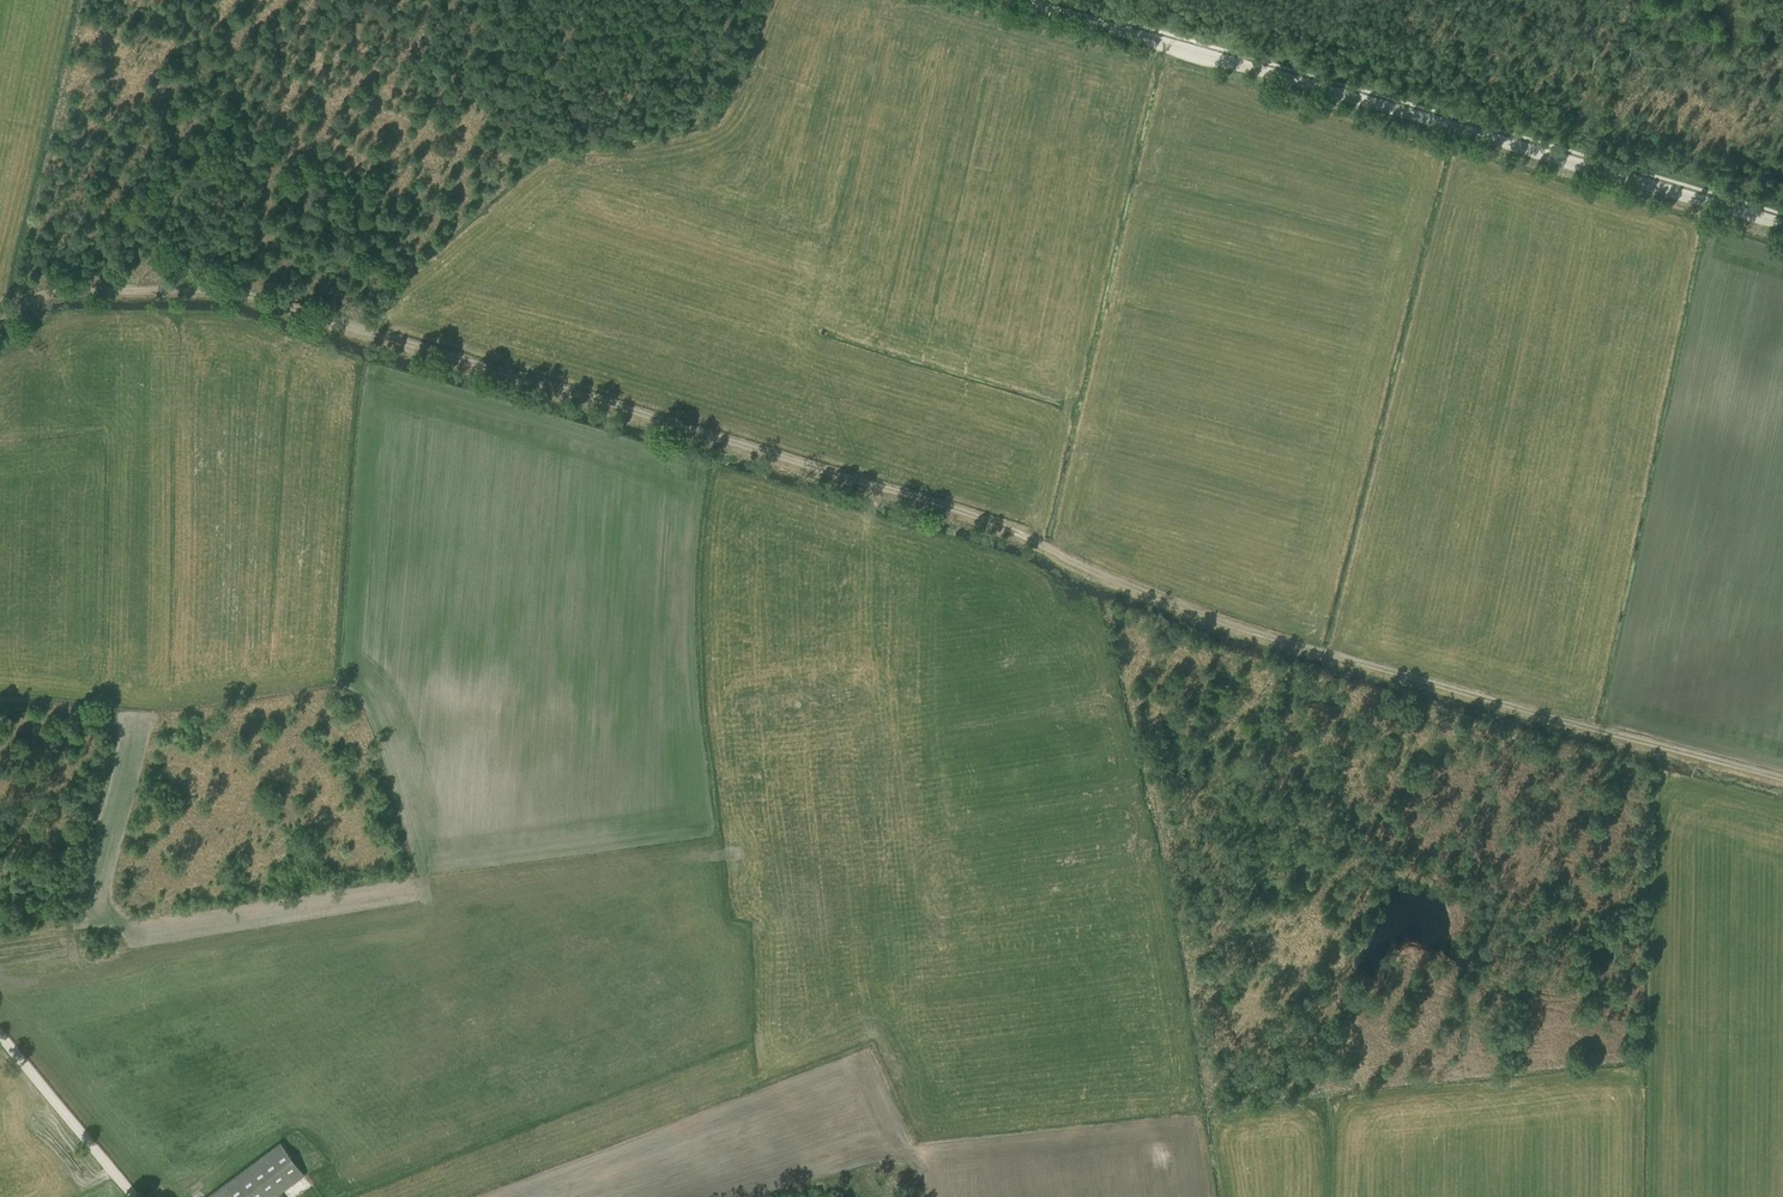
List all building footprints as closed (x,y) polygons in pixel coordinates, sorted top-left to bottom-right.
[(303,1171),(280,1140),(202,1196),(268,1196),(303,1171)]
